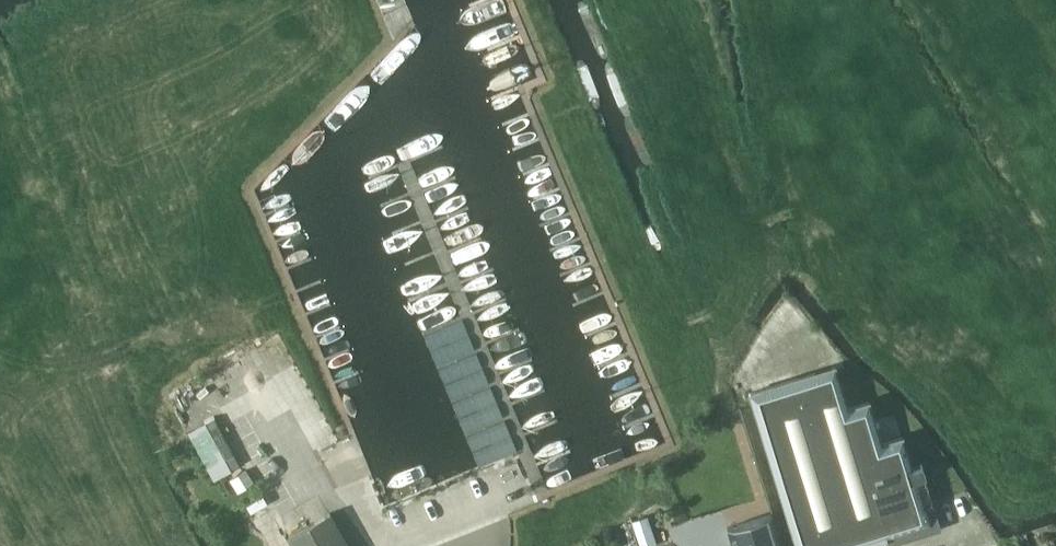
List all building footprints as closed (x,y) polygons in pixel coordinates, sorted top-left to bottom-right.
[(750,393),(795,545),(857,545),(883,538),(884,542),(885,542),(886,541),(885,537),(895,534),(898,543),(940,530),(924,479),(920,467),(912,470),(903,439),(882,446),(869,404),(848,410),(836,368),(750,393)] [(215,476),(241,462),(227,435),(218,439),(207,418),(189,427),(215,476)] [(245,469),(230,479),(238,491),(253,481),(245,469)] [(286,530),(296,545),(346,545),(325,508),(286,530)] [(771,513),(727,527),(733,545),(781,545),(771,513)] [(632,520),(641,545),(649,545),(657,543),(648,515),(632,520)]
